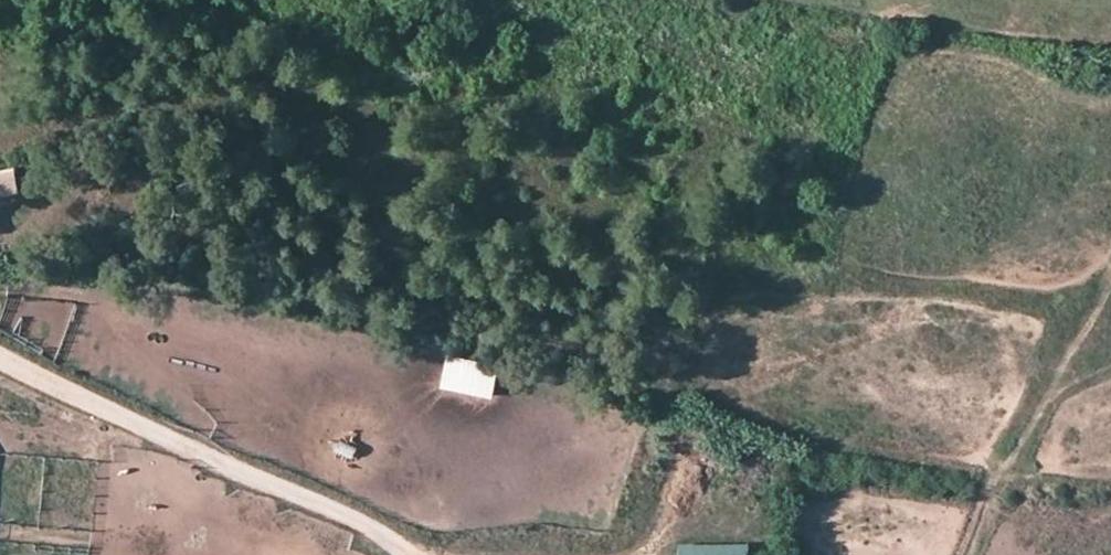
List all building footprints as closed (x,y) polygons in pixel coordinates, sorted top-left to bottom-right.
[(18,187),(14,167),(0,170),(0,190),(18,187)] [(492,397),(498,365),(446,353),(440,386),(492,397)] [(748,545),(679,546),(679,554),(748,554),(748,545)]
